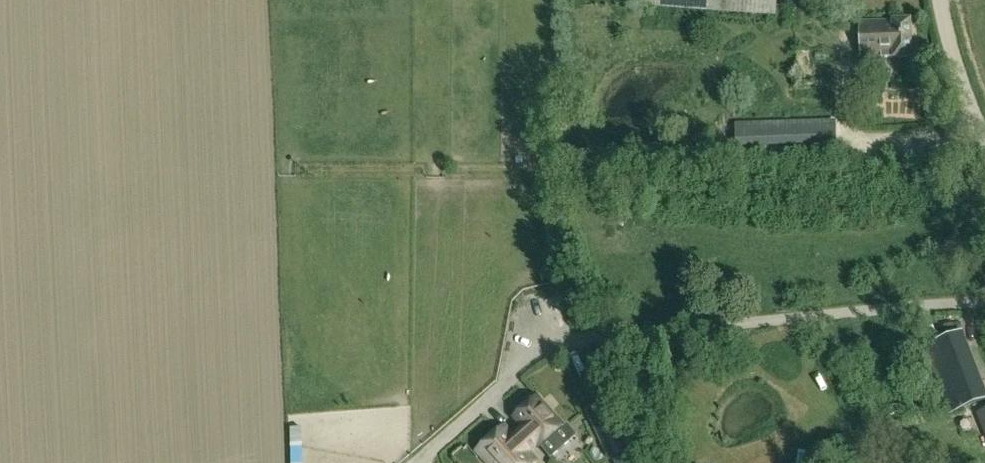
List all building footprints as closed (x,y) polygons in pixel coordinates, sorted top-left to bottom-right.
[(777,0),(645,0),(645,4),(776,13),(777,3),(777,0)] [(776,13),(785,13),(785,4),(777,3),(776,13)] [(913,58),(913,20),(862,20),(862,58),(913,58)] [(739,148),(837,144),(836,124),(738,128),(739,148)] [(546,315),(557,310),(551,298),(540,303),(546,315)] [(929,329),(934,339),(940,336),(935,326),(929,329)] [(924,346),(947,415),(984,402),(984,394),(964,332),(924,346)] [(508,428),(479,453),(488,462),(538,462),(530,454),(538,447),(541,450),(563,431),(538,402),(516,421),(524,431),(516,438),(508,428)] [(450,450),(463,462),(471,462),(478,456),(462,439),(450,450)]
